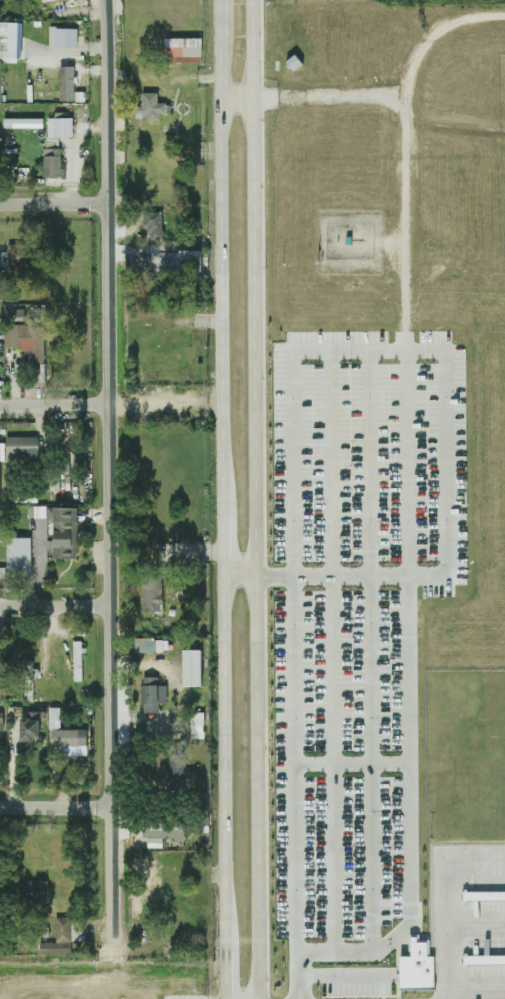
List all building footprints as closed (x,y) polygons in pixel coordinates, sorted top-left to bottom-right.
[(77,29),(48,28),(47,48),(76,48),(77,29)] [(200,63),(200,39),(163,39),(163,63),(200,63)] [(73,67),(58,67),(59,102),(74,101),(73,67)] [(157,93),(141,93),(141,105),(135,105),(135,113),(145,113),(145,119),(158,120),(158,114),(165,114),(166,104),(156,103),(157,93)] [(43,119),(3,118),(3,128),(43,129),(43,119)] [(72,137),(72,118),(47,119),(47,138),(72,137)] [(60,149),(42,149),(43,177),(61,177),(60,149)] [(162,212),(144,213),(144,240),(162,240),(162,212)] [(23,246),(6,245),(5,263),(22,263),(23,246)] [(177,272),(198,273),(199,252),(177,251),(177,272)] [(23,321),(23,310),(6,311),(6,322),(23,321)] [(4,348),(21,348),(21,355),(33,355),(33,368),(44,368),(43,326),(3,326),(4,348)] [(38,438),(5,437),(5,459),(37,460),(38,438)] [(52,559),(76,559),(77,508),(33,507),(33,520),(53,521),(52,559)] [(30,539),(6,539),(6,572),(30,572),(30,539)] [(161,582),(141,582),(141,612),(160,613),(161,582)] [(135,654),(162,653),(162,638),(135,639),(135,654)] [(72,642),(73,664),(81,664),(81,654),(81,642),(72,642)] [(199,687),(199,651),(181,651),(181,687),(199,687)] [(141,713),(158,713),(158,704),(166,704),(165,686),(157,687),(157,678),(140,678),(141,713)] [(59,708),(48,708),(48,729),(59,729),(59,708)] [(41,741),(40,712),(21,712),(21,741),(41,741)] [(86,730),(50,731),(50,747),(86,747),(86,730)] [(168,789),(185,789),(185,756),(168,756),(168,789)] [(182,821),(143,821),(143,841),(182,841),(182,821)] [(46,900),(46,882),(34,882),(34,901),(46,900)] [(70,955),(69,942),(82,942),(81,918),(54,919),(55,943),(39,944),(39,956),(70,955)] [(400,990),(434,991),(434,957),(428,957),(428,941),(411,941),(411,957),(401,957),(400,990)]
